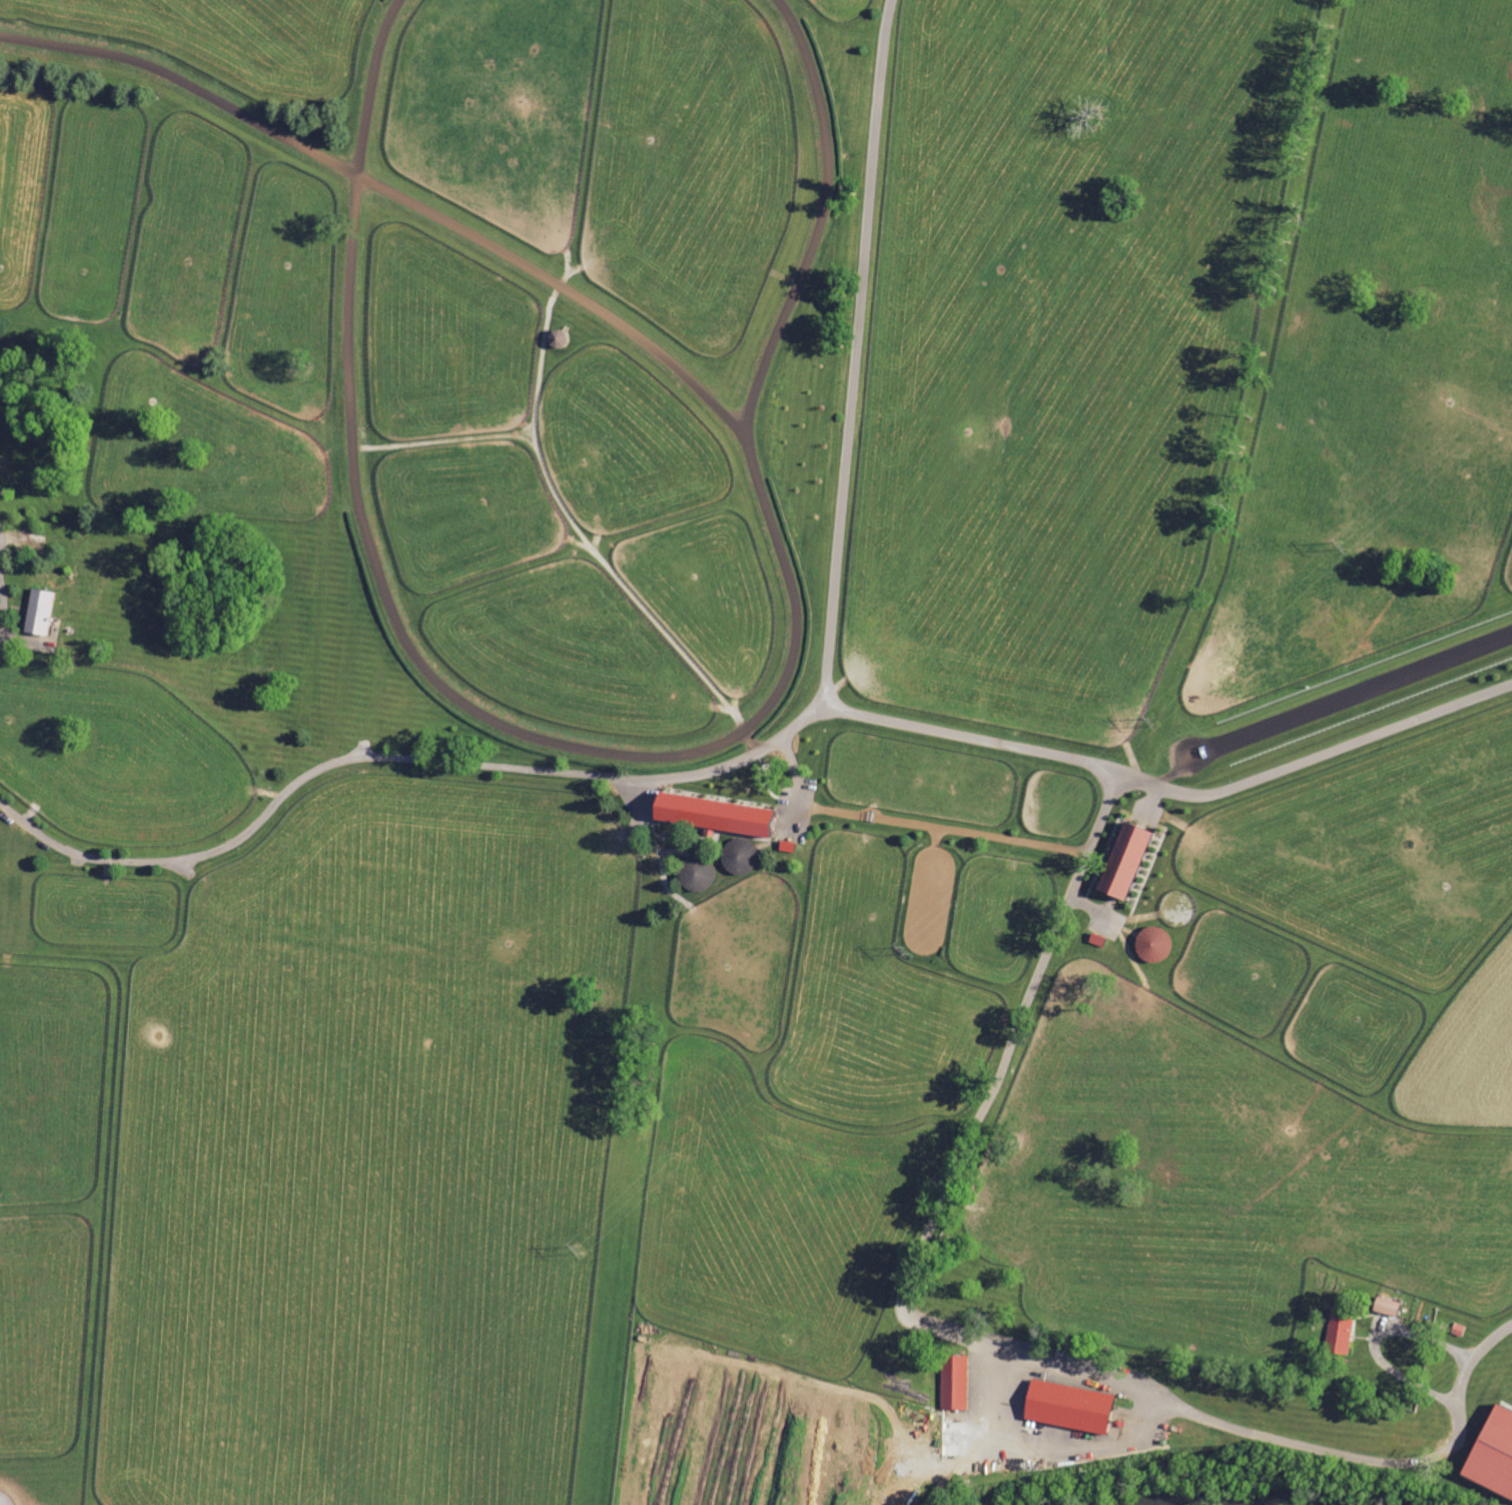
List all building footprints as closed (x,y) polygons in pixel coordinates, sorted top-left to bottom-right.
[(24,633),(47,636),(52,592),(30,589),(24,633)] [(715,829),(768,836),(771,807),(654,791),(650,818),(704,825),(703,833),(714,835),(715,829)] [(1099,890),(1127,899),(1149,830),(1120,821),(1099,890)] [(780,850),(794,852),(795,843),(781,841),(780,850)] [(1398,1300),(1375,1296),(1372,1311),(1396,1315),(1398,1300)] [(1323,1350),(1347,1354),(1353,1318),(1329,1314),(1323,1350)] [(968,1356),(941,1355),(939,1409),(966,1410),(968,1356)] [(1114,1394),(1030,1378),(1023,1418),(1107,1434),(1114,1394)] [(1511,1499),(1511,1412),(1493,1403),(1460,1475),(1511,1499)]
